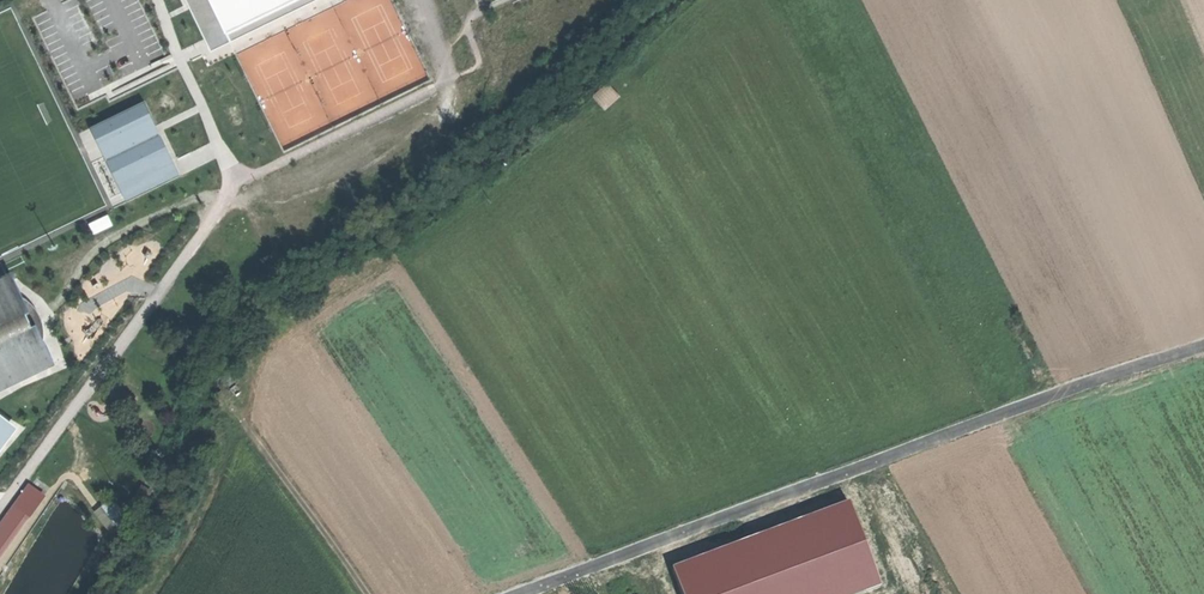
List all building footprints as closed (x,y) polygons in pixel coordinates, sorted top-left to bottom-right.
[(213,53),(322,0),(187,0),(213,53)] [(596,95),(609,109),(624,96),(611,81),(596,95)] [(182,174),(146,103),(92,128),(127,201),(182,174)] [(51,362),(41,342),(45,340),(45,330),(43,319),(39,311),(34,306),(32,303),(24,297),(20,299),(10,279),(0,284),(0,386),(51,362)] [(0,417),(0,447),(15,428),(0,417)] [(39,490),(30,484),(15,506),(27,514),(36,502),(32,499),(39,490)] [(39,490),(32,499),(36,502),(43,493),(39,490)] [(114,499),(104,506),(119,526),(128,519),(114,499)] [(0,526),(0,551),(27,514),(15,506),(0,526)] [(104,506),(96,512),(112,531),(119,526),(104,506)] [(691,547),(718,593),(748,593),(715,534),(691,547)]
